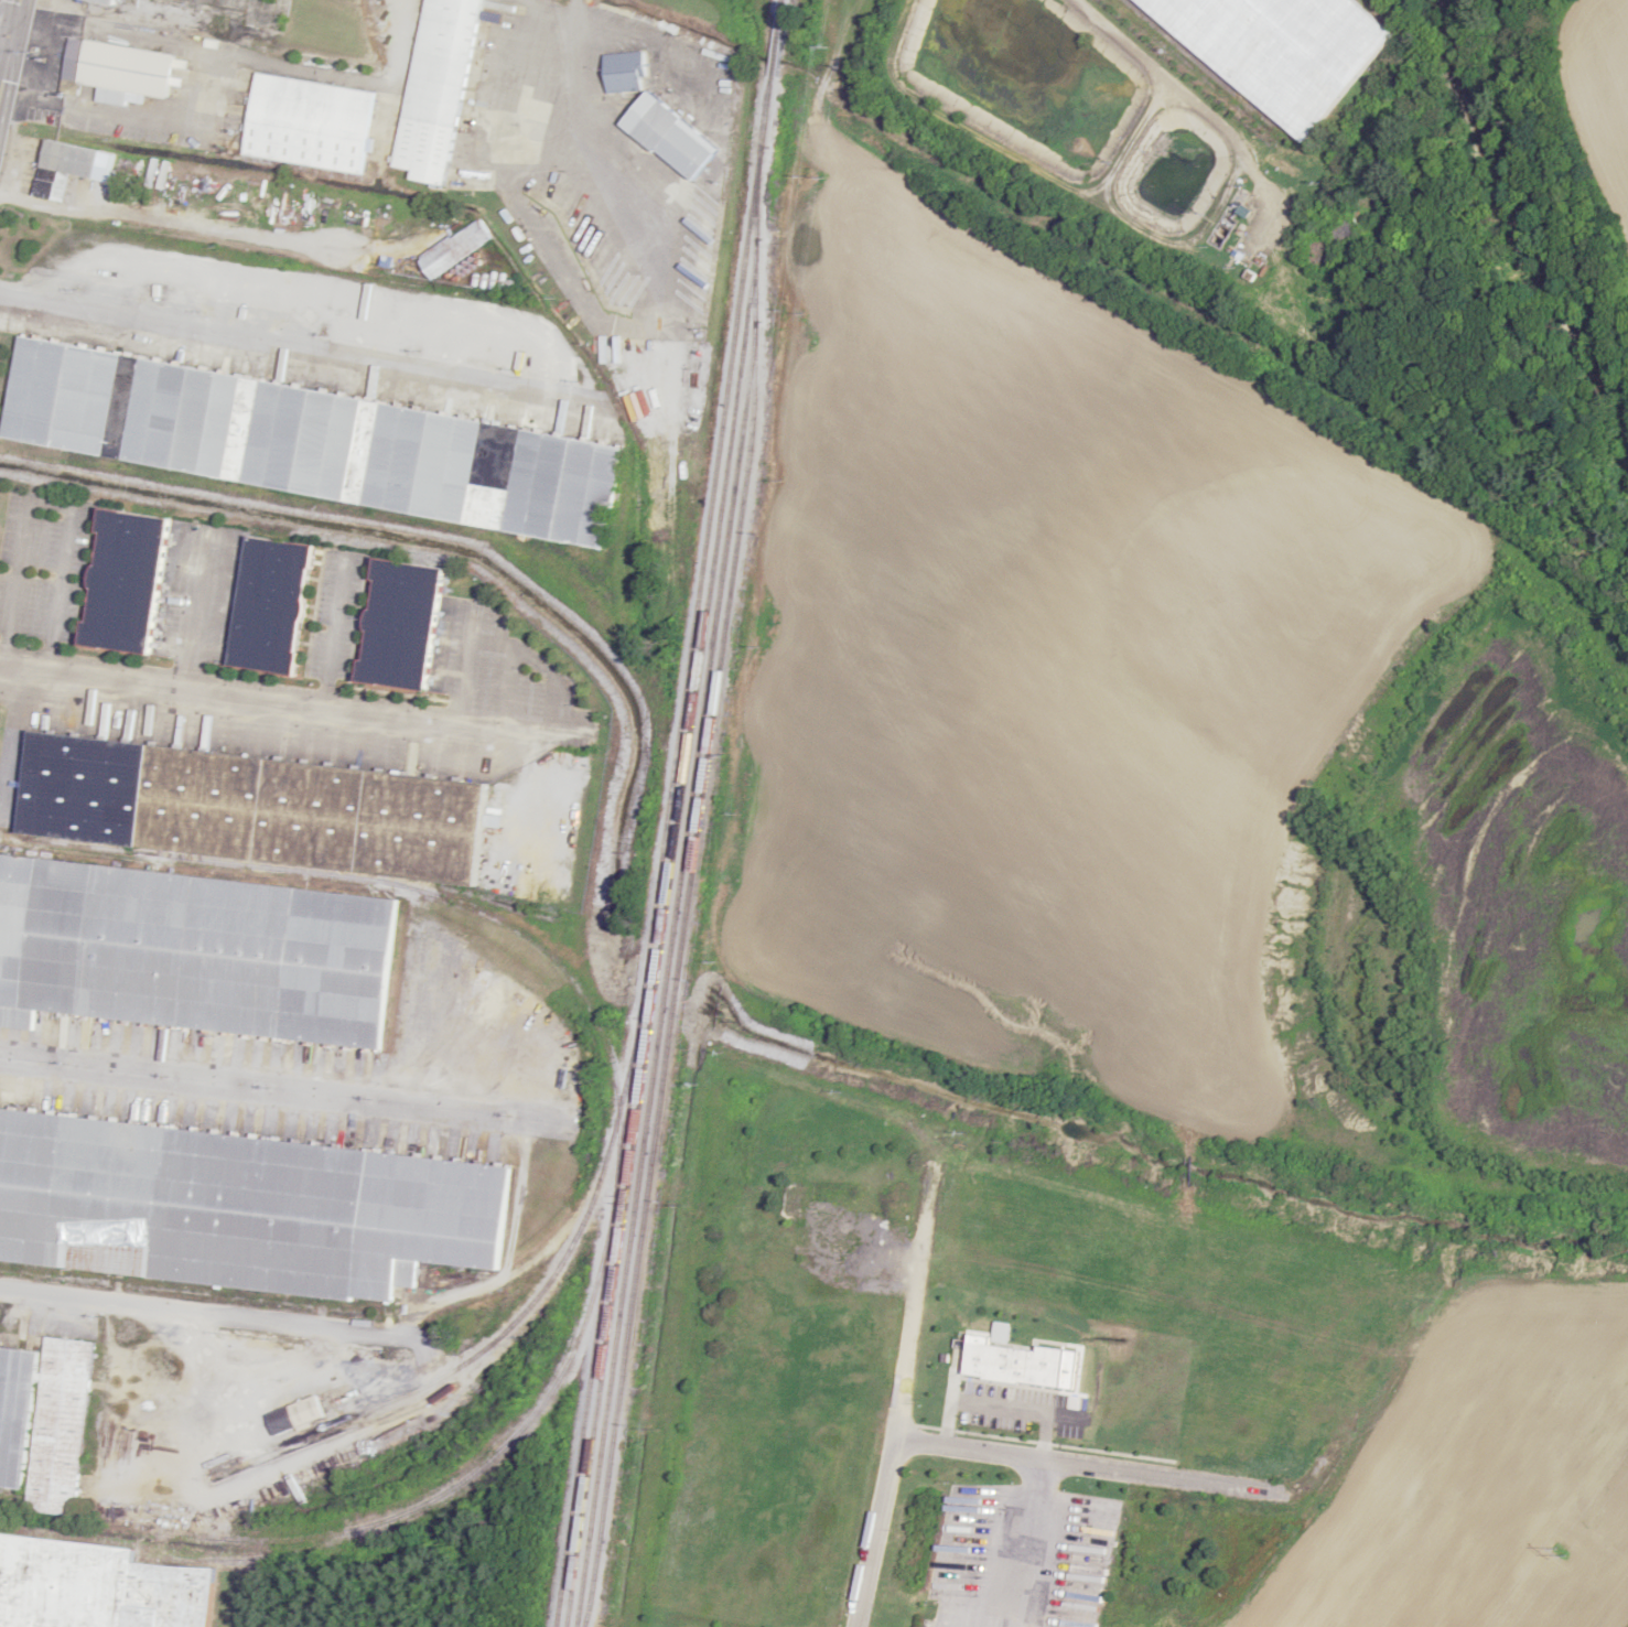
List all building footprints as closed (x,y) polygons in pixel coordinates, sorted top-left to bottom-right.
[(482,0),(424,0),(394,166),(412,170),(411,179),(447,186),(482,0)] [(1362,0),(1133,0),(1308,142),(1399,30),(1362,0)] [(61,80),(98,85),(96,100),(145,107),(146,94),(168,97),(175,53),(68,37),(61,80)] [(604,53),(604,92),(642,92),(642,53),(604,53)] [(363,173),(374,91),(255,73),(244,155),(363,173)] [(693,180),(695,177),(709,187),(727,162),(676,125),(682,117),(657,99),(631,134),(693,180)] [(99,151),(45,140),(39,169),(57,173),(55,183),(37,179),(34,196),(62,201),(67,174),(93,180),(99,151)] [(417,257),(431,278),(492,239),(479,218),(417,257)] [(1334,232),(1346,243),(1358,231),(1346,220),(1334,232)] [(0,443),(465,518),(468,495),(489,498),(490,494),(507,497),(501,532),(605,549),(622,440),(17,342),(0,443)] [(168,518),(102,510),(85,646),(152,654),(168,518)] [(247,537),(230,667),(296,676),(314,546),(247,537)] [(428,691),(442,567),(376,560),(362,683),(428,691)] [(396,899),(328,893),(325,885),(326,872),(477,885),(487,778),(28,737),(19,839),(148,850),(153,863),(153,869),(0,855),(0,1005),(9,1006),(14,1021),(30,1015),(383,1046),(396,899)] [(393,1302),(394,1287),(414,1289),(416,1263),(499,1271),(510,1162),(0,1111),(0,1263),(393,1302)] [(92,1342),(43,1337),(41,1352),(0,1348),(0,1488),(25,1490),(23,1512),(75,1517),(92,1342)] [(432,1404),(453,1394),(450,1388),(429,1398),(432,1404)] [(323,1418),(314,1396),(264,1414),(272,1437),(323,1418)] [(215,1569),(133,1561),(135,1546),(0,1533),(0,1626),(209,1626),(215,1569)]
